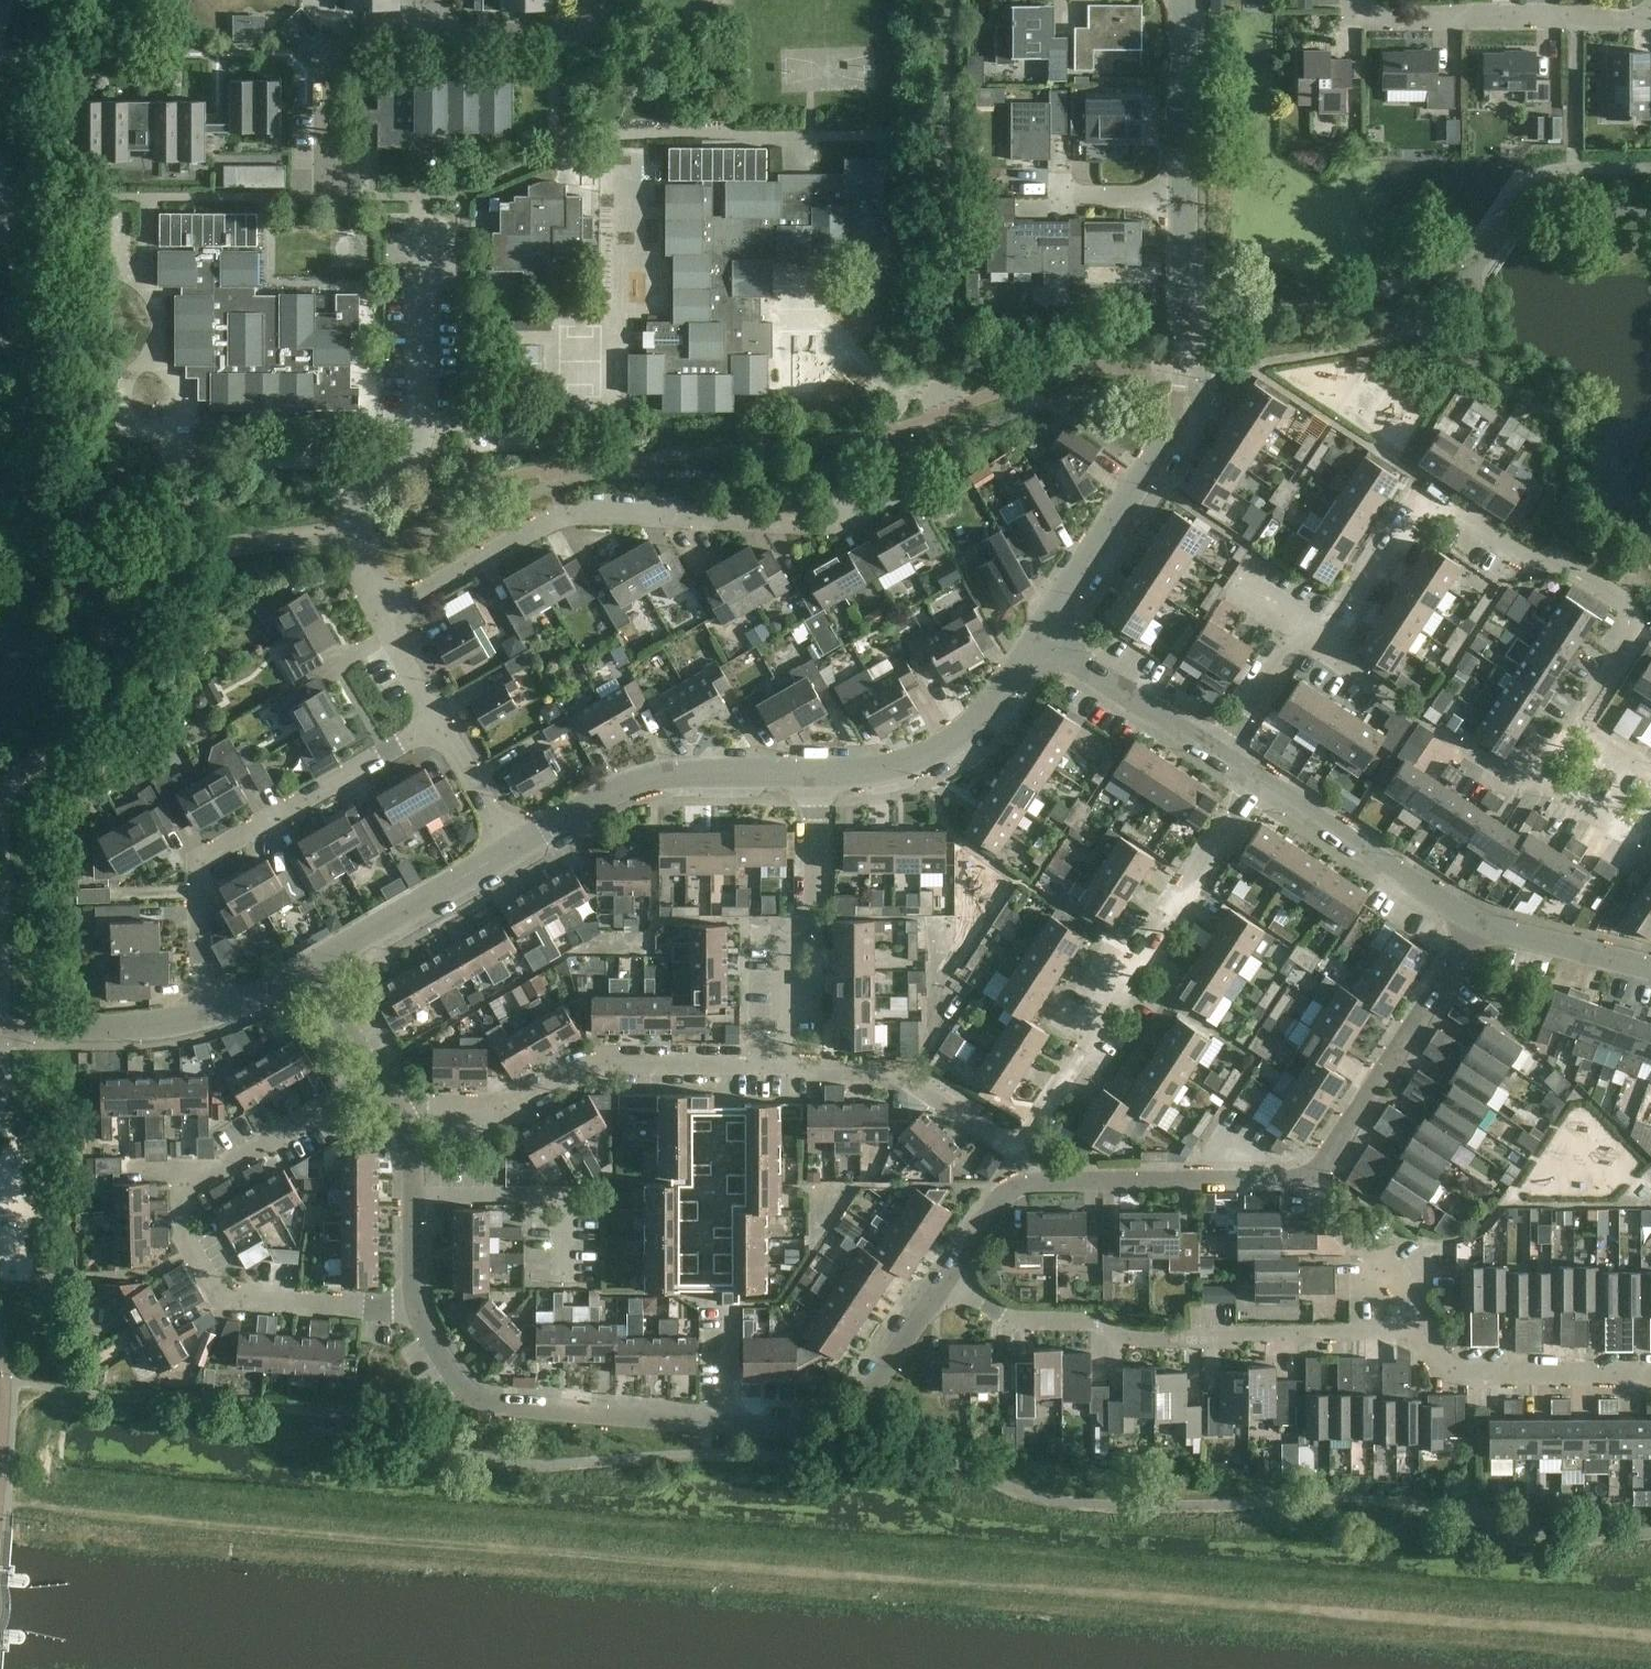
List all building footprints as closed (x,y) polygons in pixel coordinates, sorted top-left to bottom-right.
[(336,9),(398,10),(398,0),(336,0),(336,9)] [(475,10),(551,10),(551,0),(475,0),(475,10)] [(1015,65),(1015,59),(1049,59),(1049,81),(1066,81),(1066,38),(1053,38),(1053,9),(1040,9),(1040,6),(1006,6),(1006,7),(1014,7),(1014,27),(997,27),(997,65),(1015,65)] [(1075,28),(1075,70),(1094,70),(1094,50),(1142,50),(1143,6),(1089,6),(1089,28),(1075,28)] [(291,17),(311,38),(321,29),(301,7),(291,17)] [(1347,113),(1347,87),(1352,87),(1352,61),(1331,61),(1331,52),(1304,52),(1304,78),(1299,78),(1299,104),(1320,104),(1320,113),(1347,113)] [(1456,109),(1456,76),(1437,76),(1437,53),(1415,52),(1415,55),(1385,55),(1385,88),(1430,88),(1430,96),(1428,96),(1428,109),(1456,109)] [(1551,104),(1551,80),(1536,80),(1536,53),(1516,53),(1516,55),(1485,55),(1485,90),(1526,90),(1526,104),(1551,104)] [(1608,53),(1608,103),(1604,103),(1604,116),(1608,116),(1608,119),(1650,119),(1650,53),(1608,53)] [(378,109),(355,109),(355,124),(378,124),(378,148),(450,149),(450,131),(512,131),(511,62),(434,65),(378,65),(378,109)] [(206,123),(206,132),(281,132),(281,80),(230,80),(230,123),(206,123)] [(1005,101),(1005,88),(976,88),(976,105),(994,105),(994,101),(1005,101)] [(1067,135),(1067,91),(1050,91),(1050,103),(1012,103),(1012,160),(1051,160),(1051,135),(1067,135)] [(1086,143),(1142,143),(1142,99),(1072,99),(1072,136),(1086,136),(1086,143)] [(206,123),(206,101),(79,101),(78,161),(130,161),(130,149),(154,149),(154,161),(206,161),(206,132),(206,123)] [(1528,139),(1561,139),(1562,117),(1528,116),(1528,139)] [(1460,148),(1464,118),(1450,117),(1446,146),(1460,148)] [(669,148),(669,185),(666,185),(666,187),(668,186),(668,220),(665,220),(665,221),(667,221),(667,253),(666,253),(666,255),(675,255),(675,287),(674,287),(674,289),(676,289),(676,322),(648,322),(648,356),(631,356),(631,355),(630,355),(630,394),(631,394),(631,392),(664,392),(664,412),(666,412),(666,410),(698,410),(698,412),(700,412),(700,410),(732,410),(732,412),(734,412),(734,392),(766,392),(766,394),(768,394),(768,355),(766,355),(766,357),(762,357),(762,297),(770,297),(770,295),(768,295),(768,263),(770,263),(770,259),(778,259),(778,263),(780,263),(780,261),(812,262),(812,263),(814,263),(814,245),(847,245),(847,247),(849,247),(849,245),(881,245),(881,247),(883,247),(883,196),(885,196),(885,194),(883,194),(883,161),(885,161),(885,159),(845,159),(845,160),(847,160),(847,174),(778,173),(778,182),(766,182),(766,148),(669,148)] [(286,165),(224,165),(224,187),(286,188),(286,165)] [(514,202),(500,202),(500,209),(501,209),(501,232),(493,232),(493,256),(494,256),(494,270),(523,270),(523,289),(553,289),(553,258),(577,258),(577,239),(588,239),(588,217),(577,217),(577,197),(561,197),(561,185),(559,185),(557,184),(554,183),(552,182),(549,181),(546,181),(544,181),(541,181),(538,182),(536,183),(533,184),(531,185),(528,185),(528,197),(514,197),(514,202)] [(315,409),(315,411),(360,411),(360,388),(352,388),(352,365),(350,365),(350,332),(360,332),(361,295),(337,295),(337,313),(316,313),(316,294),(315,294),(315,296),(282,296),(282,294),(281,294),(281,296),(258,296),(258,287),(259,288),(259,286),(258,286),(258,253),(259,253),(259,251),(224,251),(224,246),(258,246),(258,214),(161,214),(161,246),(195,246),(195,251),(160,251),(160,253),(161,253),(161,286),(159,286),(159,287),(183,287),(183,296),(177,296),(177,297),(178,297),(178,330),(177,330),(177,332),(178,332),(178,365),(177,365),(177,366),(187,366),(187,379),(199,378),(199,401),(212,401),(212,410),(213,410),(213,409),(246,409),(246,410),(247,410),(247,409),(280,409),(280,411),(282,411),(282,409),(315,409)] [(1035,301),(1038,305),(1070,305),(1070,279),(1070,235),(1046,235),(1046,229),(1037,229),(1037,224),(1033,220),(1020,220),(1016,224),(1016,229),(989,229),(989,236),(985,239),(985,248),(989,251),(989,273),(1045,273),(1045,289),(1038,289),(1035,293),(1035,301)] [(1070,235),(1070,279),(1086,279),(1086,265),(1142,266),(1142,222),(1086,222),(1085,235),(1070,235)] [(487,280),(475,280),(475,294),(486,294),(487,280)] [(511,330),(541,330),(541,320),(511,320),(511,330)] [(1358,357),(1357,369),(1369,369),(1369,357),(1358,357)] [(1241,405),(1274,427),(1288,406),(1255,384),(1241,405)] [(1470,408),(1481,416),(1487,408),(1475,400),(1470,408)] [(1241,405),(1227,426),(1260,448),(1274,427),(1241,405)] [(1487,408),(1481,416),(1493,424),(1498,416),(1487,408)] [(1526,439),(1532,431),(1520,423),(1515,432),(1526,439)] [(1260,448),(1227,426),(1213,447),(1246,469),(1260,448)] [(1092,446),(1074,433),(1066,428),(1056,443),(1064,458),(1050,466),(1071,503),(1096,489),(1081,463),(1092,446)] [(1441,477),(1463,445),(1441,430),(1420,463),(1441,477)] [(1538,447),(1538,446),(1543,439),(1532,431),(1526,439),(1538,447)] [(1302,446),(1310,451),(1318,440),(1310,434),(1302,446)] [(1323,443),(1315,454),(1323,460),(1331,448),(1323,443)] [(1463,445),(1441,477),(1462,491),(1484,458),(1463,445)] [(1303,463),(1310,451),(1302,446),(1294,458),(1303,463)] [(1213,447),(1199,468),(1232,490),(1246,469),(1213,447)] [(1323,460),(1315,454),(1307,466),(1315,471),(1323,460)] [(1366,457),(1351,478),(1384,500),(1399,478),(1366,457)] [(1484,458),(1462,491),(1483,505),(1505,472),(1504,472),(1484,458)] [(981,484),(999,473),(992,461),(974,472),(981,484)] [(1505,472),(1483,505),(1505,519),(1526,486),(1512,477),(1519,468),(1510,462),(1504,472),(1505,472)] [(1232,490),(1199,468),(1185,490),(1218,512),(1232,490)] [(1014,535),(1006,539),(1017,557),(1031,549),(1036,557),(1060,543),(1052,529),(1063,522),(1043,486),(1046,484),(1039,471),(1014,486),(1029,512),(1008,524),(1014,535)] [(1285,478),(1277,490),(1285,495),(1293,483),(1285,478)] [(1371,521),(1384,500),(1351,478),(1338,499),(1371,521)] [(1301,488),(1293,483),(1285,495),(1293,500),(1301,488)] [(958,507),(948,490),(947,489),(945,490),(924,502),(934,520),(958,507)] [(1277,506),(1285,495),(1277,490),(1269,501),(1277,506)] [(1285,512),(1293,500),(1285,495),(1277,506),(1285,512)] [(1338,499),(1324,520),(1357,542),(1371,521),(1338,499)] [(947,549),(943,542),(930,518),(919,525),(910,510),(889,522),(911,560),(932,548),(936,556),(947,549)] [(1175,512),(1161,533),(1193,555),(1208,533),(1175,512)] [(1303,523),(1297,533),(1343,563),(1357,542),(1351,538),(1324,520),(1316,532),(1303,523)] [(876,549),(865,556),(878,579),(911,560),(889,522),(868,535),(876,549)] [(1243,537),(1251,542),(1258,530),(1250,525),(1243,537)] [(1032,584),(1020,562),(1017,557),(1006,539),(1001,531),(979,544),(980,546),(981,545),(991,561),(976,570),(979,574),(1000,611),(1024,597),(1021,591),(1032,584)] [(1147,554),(1180,576),(1193,555),(1161,533),(1147,554)] [(1308,579),(1312,573),(1329,585),(1343,563),(1297,533),(1291,541),(1305,550),(1296,563),(1292,569),(1308,579)] [(1255,545),(1261,549),(1267,553),(1272,545),(1261,537),(1255,545)] [(626,555),(647,592),(661,584),(670,600),(694,586),(678,557),(664,565),(650,541),(626,555)] [(1429,545),(1415,567),(1448,588),(1462,567),(1429,545)] [(750,546),(729,558),(757,607),(777,595),(778,596),(792,588),(770,551),(757,558),(750,546)] [(1233,558),(1241,563),(1249,551),(1240,546),(1233,558)] [(845,548),(824,560),(846,598),(878,579),(865,556),(854,562),(845,548)] [(530,566),(551,603),(566,595),(575,611),(599,597),(595,590),(582,568),(569,576),(555,552),(530,566)] [(1147,554),(1133,575),(1166,597),(1180,576),(1147,554)] [(632,603),(632,600),(647,592),(626,555),(601,569),(609,584),(606,586),(605,584),(595,590),(599,597),(618,630),(632,622),(625,610),(632,606),(632,603)] [(708,571),(715,583),(704,589),(725,627),(738,619),(737,618),(757,607),(729,558),(708,571)] [(825,609),(846,598),(824,560),(803,572),(811,587),(800,593),(814,616),(806,621),(824,653),(841,643),(830,624),(833,622),(825,609)] [(551,603),(530,566),(506,580),(520,604),(506,612),(523,641),(536,633),(527,617),(551,603)] [(1401,588),(1434,609),(1448,588),(1415,567),(1401,588)] [(1133,575),(1119,596),(1152,618),(1166,597),(1133,575)] [(1217,600),(1224,589),(1216,583),(1208,595),(1217,600)] [(1597,630),(1603,621),(1610,610),(1573,586),(1566,596),(1560,606),(1535,590),(1528,600),(1538,607),(1583,637),(1591,626),(1597,630)] [(472,588),(445,600),(450,611),(477,599),(472,588)] [(1401,588),(1387,609),(1420,630),(1434,609),(1401,588)] [(1520,595),(1509,588),(1496,608),(1507,615),(1520,595)] [(287,637),(321,618),(307,593),(290,603),(283,591),(255,607),(268,630),(279,623),(287,637)] [(1209,612),(1217,600),(1208,595),(1201,607),(1209,612)] [(1152,618),(1119,596),(1105,618),(1138,640),(1152,618)] [(1484,612),(1492,601),(1484,596),(1476,607),(1484,612)] [(937,620),(967,672),(967,671),(966,669),(985,657),(971,633),(983,626),(969,601),(948,613),(953,622),(943,628),(938,619),(937,620)] [(489,657),(484,648),(474,631),(488,623),(476,603),(449,618),(455,630),(436,641),(450,667),(451,667),(451,666),(468,656),(474,666),(489,657)] [(1477,624),(1484,612),(1476,607),(1469,619),(1477,624)] [(1539,637),(1576,661),(1582,653),(1576,649),(1583,637),(1538,607),(1532,616),(1547,626),(1539,637)] [(1387,609),(1373,630),(1406,651),(1420,630),(1387,609)] [(321,618),(287,637),(296,652),(284,658),(297,680),(325,664),(318,653),(336,642),(321,618)] [(967,672),(937,620),(936,620),(941,629),(931,635),(925,626),(904,639),(918,663),(931,656),(947,683),(949,682),(948,679),(964,669),(966,672),(967,672)] [(1210,621),(1188,654),(1210,668),(1231,635),(1210,621)] [(1181,637),(1189,642),(1197,631),(1189,625),(1181,637)] [(1457,654),(1471,633),(1457,625),(1444,644),(1450,648),(1449,649),(1457,654)] [(1392,673),(1406,651),(1373,630),(1359,651),(1368,657),(1363,664),(1382,677),(1387,670),(1392,673)] [(1231,635),(1210,668),(1231,682),(1253,649),(1231,635)] [(1182,654),(1189,642),(1181,637),(1173,649),(1182,654)] [(1518,638),(1512,647),(1557,677),(1564,665),(1571,670),(1576,661),(1539,637),(1532,648),(1518,638)] [(1557,677),(1512,647),(1506,656),(1520,666),(1514,676),(1513,676),(1550,701),(1556,692),(1549,688),(1557,677)] [(1449,666),(1457,654),(1449,649),(1441,661),(1449,666)] [(535,662),(528,650),(505,664),(512,676),(535,662)] [(875,683),(899,723),(900,726),(901,726),(899,723),(919,712),(905,687),(917,680),(903,656),(890,663),(887,658),(867,670),(875,684),(875,683)] [(783,692),(803,726),(828,712),(817,694),(829,687),(813,659),(791,672),(797,684),(783,692)] [(706,670),(684,683),(706,721),(718,714),(722,721),(732,715),(720,694),(732,687),(717,661),(705,669),(706,670)] [(1650,698),(1650,661),(1634,687),(1650,698)] [(1485,687),(1531,717),(1538,705),(1545,709),(1550,701),(1513,676),(1514,676),(1506,671),(1499,682),(1491,678),(1485,687)] [(515,679),(472,704),(486,729),(520,710),(510,694),(520,688),(515,679)] [(635,680),(602,699),(625,738),(641,728),(633,714),(648,705),(635,680)] [(900,726),(899,723),(875,683),(875,684),(864,690),(859,681),(838,693),(852,718),(865,710),(880,738),(883,736),(881,733),(898,724),(900,726)] [(1300,728),(1322,695),(1300,681),(1279,713),(1300,728)] [(706,721),(684,683),(662,695),(661,694),(649,701),(663,726),(675,719),(688,741),(698,735),(694,728),(706,721)] [(1447,685),(1432,702),(1442,711),(1457,694),(1447,685)] [(1487,716),(1506,729),(1524,741),(1529,732),(1523,728),(1531,717),(1485,687),(1480,696),(1494,705),(1487,716)] [(297,720),(305,734),(339,715),(325,690),(307,700),(300,688),(272,705),(285,727),(297,720)] [(803,726),(783,692),(769,700),(762,688),(740,701),(756,729),(768,723),(778,740),(803,726)] [(1412,696),(1424,704),(1430,696),(1418,688),(1412,696)] [(1174,697),(1185,705),(1191,697),(1179,689),(1174,697)] [(1322,695),(1300,728),(1321,741),(1343,709),(1322,695)] [(1185,705),(1197,712),(1202,704),(1191,697),(1185,705)] [(625,738),(602,699),(570,718),(583,742),(599,733),(608,748),(625,738)] [(1635,713),(1643,718),(1650,706),(1642,701),(1635,713)] [(1034,726),(1067,748),(1081,726),(1048,705),(1034,726)] [(1650,706),(1643,718),(1632,734),(1636,737),(1642,736),(1650,723),(1650,706)] [(1321,741),(1342,755),(1360,729),(1364,722),(1343,709),(1321,741)] [(1506,729),(1487,716),(1480,727),(1465,717),(1464,720),(1454,713),(1446,725),(1461,735),(1464,731),(1504,757),(1512,745),(1518,749),(1524,741),(1506,729)] [(339,715),(305,734),(313,748),(301,755),(314,777),(340,763),(333,751),(353,740),(339,715)] [(574,729),(567,717),(543,730),(550,743),(574,729)] [(1364,722),(1360,729),(1342,755),(1337,762),(1359,777),(1385,736),(1364,722)] [(1435,733),(1420,723),(1398,757),(1405,761),(1385,791),(1406,805),(1426,774),(1414,766),(1435,733)] [(1034,726),(1020,747),(1053,768),(1067,748),(1034,726)] [(1393,732),(1384,746),(1391,751),(1401,737),(1393,732)] [(217,772),(204,780),(223,814),(248,800),(237,781),(251,773),(247,768),(229,736),(213,746),(209,760),(217,772)] [(1135,787),(1157,754),(1135,740),(1114,773),(1135,787)] [(558,755),(553,746),(510,770),(525,796),(558,777),(549,760),(558,755)] [(1039,789),(1053,768),(1020,747),(1006,768),(1039,789)] [(1265,757),(1276,764),(1281,756),(1270,749),(1265,757)] [(1157,754),(1135,787),(1156,801),(1178,768),(1157,754)] [(1281,756),(1276,764),(1288,772),(1293,764),(1281,756)] [(1099,769),(1107,774),(1115,762),(1107,757),(1099,769)] [(275,785),(261,760),(247,768),(251,773),(262,792),(275,785)] [(1441,776),(1449,781),(1457,770),(1449,764),(1441,776)] [(1006,768),(992,789),(1025,810),(1039,789),(1006,768)] [(1156,801),(1177,815),(1199,782),(1178,768),(1156,801)] [(199,829),(223,814),(204,780),(189,789),(179,771),(169,777),(164,769),(151,776),(174,817),(188,810),(199,829)] [(402,782),(427,825),(462,805),(446,778),(435,785),(426,769),(402,782)] [(1099,785),(1107,774),(1099,769),(1091,780),(1099,785)] [(1465,775),(1457,770),(1449,781),(1457,787),(1465,775)] [(1445,787),(1426,774),(1406,805),(1425,817),(1445,787)] [(1312,776),(1307,784),(1318,792),(1323,784),(1312,776)] [(390,847),(413,833),(427,825),(402,782),(378,796),(387,812),(374,820),(390,847)] [(1220,796),(1199,782),(1177,815),(1199,829),(1220,796)] [(119,814),(125,826),(145,860),(169,845),(159,828),(171,821),(150,784),(137,793),(142,801),(139,802),(137,799),(115,808),(119,814)] [(1335,791),(1323,784),(1318,792),(1330,799),(1335,791)] [(1425,817),(1445,830),(1465,800),(1445,787),(1425,817)] [(992,789),(979,810),(1012,831),(1025,810),(992,789)] [(1481,802),(1489,808),(1497,796),(1489,791),(1481,802)] [(1505,801),(1497,796),(1489,808),(1497,813),(1505,801)] [(1078,798),(1070,810),(1078,815),(1086,803),(1078,798)] [(1445,830),(1465,844),(1485,813),(1465,800),(1445,830)] [(1094,809),(1086,803),(1078,815),(1086,820),(1094,809)] [(1012,831),(979,810),(964,831),(997,853),(1012,831)] [(1070,827),(1078,815),(1070,810),(1063,821),(1070,827)] [(1533,828),(1541,816),(1533,811),(1525,822),(1533,828)] [(1465,844),(1485,857),(1505,826),(1485,813),(1465,844)] [(120,874),(145,860),(125,826),(119,814),(108,821),(114,832),(101,840),(103,845),(95,849),(96,879),(110,878),(120,873),(120,874)] [(347,814),(323,828),(339,855),(350,875),(359,870),(361,863),(385,849),(370,823),(356,830),(347,814)] [(1078,815),(1070,827),(1078,832),(1086,820),(1078,815)] [(1541,816),(1533,828),(1541,833),(1549,821),(1541,816)] [(1137,830),(1132,838),(1144,845),(1155,828),(1143,821),(1137,830)] [(1120,830),(1132,838),(1137,830),(1126,822),(1120,830)] [(1262,871),(1284,838),(1262,823),(1241,856),(1262,871)] [(761,864),(761,824),(735,825),(735,832),(736,832),(736,864),(761,864)] [(761,824),(761,864),(787,864),(786,824),(761,824)] [(1525,839),(1505,826),(1485,857),(1505,870),(1510,864),(1509,863),(1525,839)] [(339,855),(323,828),(299,842),(309,858),(295,865),(311,892),(334,878),(326,863),(339,855)] [(844,871),(870,871),(869,831),(844,831),(844,871)] [(895,831),(869,831),(870,871),(895,871),(895,831)] [(920,832),(895,831),(895,871),(920,871),(920,832)] [(735,832),(711,833),(711,872),(736,872),(736,864),(736,832),(735,832)] [(946,832),(920,832),(920,871),(946,871),(946,832)] [(685,833),(660,833),(660,872),(685,872),(685,833)] [(711,872),(711,833),(685,833),(685,872),(711,872)] [(1509,863),(1510,864),(1529,876),(1549,846),(1529,833),(1525,839),(1509,863)] [(1121,837),(1107,858),(1140,880),(1154,858),(1121,837)] [(1529,876),(1549,890),(1580,842),(1573,837),(1561,854),(1549,846),(1529,876)] [(1040,850),(1048,855),(1056,844),(1048,838),(1040,850)] [(1305,851),(1284,838),(1262,871),(1283,884),(1305,851)] [(1589,872),(1577,864),(1588,847),(1580,842),(1549,890),(1569,903),(1589,872)] [(1055,854),(1063,860),(1071,848),(1063,843),(1055,854)] [(1040,867),(1048,855),(1040,850),(1032,861),(1040,867)] [(1171,863),(1179,869),(1187,857),(1178,851),(1171,863)] [(1305,851),(1283,884),(1304,898),(1326,865),(1305,851)] [(1055,871),(1063,860),(1055,854),(1047,866),(1055,871)] [(624,912),(624,858),(597,858),(597,893),(614,893),(614,912),(624,912)] [(651,858),(624,858),(624,912),(633,912),(633,894),(651,894),(651,858)] [(1107,858),(1093,879),(1126,901),(1140,880),(1107,858)] [(1593,869),(1610,880),(1617,869),(1600,858),(1593,869)] [(244,873),(260,901),(274,893),(282,908),(306,895),(291,868),(277,876),(268,860),(244,873)] [(1326,865),(1304,898),(1325,912),(1347,879),(1326,865)] [(588,872),(578,878),(572,867),(548,881),(575,928),(584,923),(574,907),(589,898),(586,892),(596,886),(588,872)] [(221,887),(231,905),(217,914),(231,938),(269,916),(260,901),(244,873),(221,887)] [(1636,900),(1650,910),(1650,881),(1643,876),(1637,885),(1644,889),(1636,900)] [(1126,901),(1093,879),(1079,901),(1112,922),(1126,901)] [(1347,926),(1352,917),(1368,893),(1347,879),(1325,912),(1347,926)] [(548,881),(525,894),(543,925),(544,924),(558,916),(567,933),(575,928),(548,881)] [(78,889),(79,904),(111,903),(111,888),(78,889)] [(920,915),(934,915),(934,890),(921,890),(921,906),(920,906),(920,915)] [(1238,907),(1243,899),(1232,891),(1227,900),(1238,907)] [(544,924),(543,925),(525,894),(502,907),(520,938),(535,930),(544,946),(542,947),(549,960),(561,954),(544,924)] [(835,915),(870,915),(870,906),(857,906),(858,894),(835,894),(835,915)] [(1255,907),(1243,899),(1238,907),(1250,915),(1255,907)] [(1636,900),(1629,912),(1623,907),(1617,917),(1650,939),(1650,910),(1636,900)] [(1016,907),(1008,901),(1000,913),(1008,918),(1016,907)] [(796,916),(796,902),(787,902),(787,916),(796,916)] [(1289,925),(1296,912),(1283,905),(1276,917),(1289,925)] [(161,952),(161,951),(160,921),(141,922),(140,906),(96,907),(97,933),(112,933),(113,954),(122,954),(122,953),(161,952)] [(672,916),(686,916),(686,906),(672,906),(672,916)] [(686,916),(699,916),(699,906),(686,906),(686,916)] [(722,916),(736,916),(736,906),(722,906),(722,916)] [(736,916),(750,916),(750,906),(736,906),(736,916)] [(870,915),(883,915),(883,906),(870,906),(870,915)] [(906,915),(920,915),(920,906),(906,906),(906,915)] [(1231,909),(1217,931),(1250,952),(1264,931),(1231,909)] [(1000,930),(1008,918),(1000,913),(992,924),(1000,930)] [(1038,935),(1037,937),(1070,959),(1084,937),(1049,914),(1047,913),(1046,913),(1044,913),(1042,913),(1040,913),(1038,914),(1036,915),(1035,916),(1033,918),(1032,920),(1032,921),(1032,923),(1032,925),(1032,927),(1033,929),(1033,931),(1035,933),(1036,934),(1038,935)] [(499,919),(475,933),(502,980),(511,975),(501,959),(516,950),(499,919)] [(1280,935),(1285,927),(1274,919),(1268,927),(1280,935)] [(1365,926),(1357,920),(1349,932),(1357,937),(1365,926)] [(874,947),(874,921),(834,921),(834,946),(874,947)] [(1370,946),(1381,953),(1414,974),(1428,953),(1384,924),(1370,946)] [(691,925),(691,942),(672,943),(672,952),(727,952),(727,925),(691,925)] [(1297,934),(1285,927),(1280,935),(1292,942),(1297,934)] [(1217,931),(1203,952),(1236,973),(1250,952),(1217,931)] [(918,947),(918,932),(908,932),(908,947),(918,947)] [(1357,937),(1349,932),(1341,943),(1350,949),(1357,937)] [(502,980),(475,933),(452,946),(470,977),(485,969),(494,985),(502,980)] [(1037,937),(1023,958),(1056,979),(1070,959),(1037,937)] [(1298,942),(1293,950),(1305,958),(1310,950),(1298,942)] [(972,954),(981,960),(988,948),(980,943),(972,954)] [(452,946),(430,959),(460,1013),(469,1008),(456,985),(470,977),(452,946)] [(834,972),(874,972),(874,947),(834,946),(834,972)] [(918,947),(908,947),(908,960),(918,960),(918,947)] [(1288,958),(1300,966),(1305,958),(1293,950),(1288,958)] [(1322,957),(1310,950),(1305,958),(1317,965),(1322,957)] [(122,953),(122,954),(122,974),(107,974),(107,1000),(152,998),(151,983),(171,982),(170,951),(161,951),(161,952),(122,953)] [(727,952),(672,952),(673,962),(691,962),(691,979),(727,979),(727,952)] [(1222,994),(1236,973),(1203,952),(1190,973),(1222,994)] [(1400,995),(1414,974),(1381,953),(1367,974),(1400,995)] [(972,954),(965,966),(973,972),(981,960),(972,954)] [(1023,958),(1009,979),(1042,1000),(1056,979),(1023,958)] [(1317,965),(1305,958),(1300,966),(1311,973),(1317,965)] [(430,959),(407,973),(424,1003),(439,995),(452,1017),(460,1013),(430,959)] [(834,997),(874,997),(874,972),(834,972),(834,997)] [(424,1003),(407,973),(383,986),(390,998),(378,1005),(393,1032),(414,1019),(410,1012),(424,1003)] [(1208,1016),(1222,994),(1190,973),(1175,994),(1208,1016)] [(1353,995),(1373,1008),(1372,1008),(1386,1017),(1400,995),(1367,974),(1354,994),(1353,995)] [(1335,994),(1326,1007),(1359,1028),(1372,1008),(1373,1008),(1353,995),(1354,994),(1325,975),(1321,982),(1322,986),(1335,994)] [(619,1032),(619,978),(609,978),(609,997),(592,997),(592,1032),(619,1032)] [(619,978),(619,1032),(645,1032),(645,997),(629,997),(629,978),(619,978)] [(645,997),(645,1032),(672,1032),(672,1004),(672,997),(671,997),(655,997),(655,978),(645,978),(645,997)] [(727,979),(691,979),(691,995),(671,995),(671,997),(672,997),(672,1004),(691,1004),(691,1005),(707,1005),(707,1006),(727,1006),(727,979)] [(1028,1021),(1029,1021),(1042,1000),(1009,979),(995,1000),(1015,1013),(1028,1021)] [(1265,993),(1273,998),(1281,986),(1273,981),(1265,993)] [(908,982),(908,997),(918,997),(918,982),(908,982)] [(535,1063),(558,1049),(531,1002),(531,1003),(520,985),(512,989),(532,1024),(518,1032),(517,1032),(535,1063)] [(1566,1033),(1581,991),(1571,988),(1569,995),(1555,990),(1537,1041),(1548,1045),(1554,1029),(1566,1033)] [(1572,1054),(1578,1056),(1573,1071),(1577,1072),(1579,1067),(1601,1006),(1588,1002),(1590,995),(1581,991),(1566,1033),(1578,1037),(1572,1054)] [(1276,1004),(1284,1010),(1292,998),(1284,992),(1276,1004)] [(1266,1009),(1273,998),(1265,993),(1258,1004),(1266,1009)] [(505,1064),(511,1074),(512,1076),(535,1063),(517,1032),(518,1032),(498,997),(489,1002),(509,1037),(494,1045),(505,1064)] [(835,1022),(874,1022),(874,997),(834,997),(835,1022)] [(918,997),(908,997),(908,1010),(918,1010),(918,997)] [(539,998),(531,1002),(558,1049),(581,1036),(564,1005),(549,1014),(539,998)] [(965,1010),(973,1015),(981,1003),(972,998),(965,1010)] [(1475,1043),(1510,1066),(1522,1047),(1456,1003),(1448,1015),(1480,1036),(1475,1043)] [(672,1004),(672,1032),(707,1032),(707,1015),(727,1015),(727,1006),(707,1006),(707,1005),(691,1005),(691,1004),(672,1004)] [(1284,1010),(1276,1004),(1268,1016),(1277,1021),(1284,1010)] [(1500,1013),(1490,1004),(1484,1010),(1494,1019),(1500,1013)] [(1613,1010),(1601,1006),(1579,1067),(1585,1069),(1592,1062),(1593,1061),(1597,1049),(1598,1047),(1598,1044),(1611,1049),(1625,1007),(1616,1004),(1613,1010)] [(1312,1028),(1345,1049),(1359,1028),(1326,1007),(1312,1028)] [(1625,1007),(1611,1049),(1623,1053),(1617,1070),(1628,1073),(1645,1022),(1633,1017),(1635,1010),(1625,1007)] [(965,1026),(973,1015),(965,1010),(957,1021),(965,1026)] [(1049,1034),(1029,1021),(1028,1021),(1015,1013),(1001,1034),(1034,1055),(1049,1034)] [(1164,1039),(1197,1061),(1211,1039),(1179,1017),(1164,1039)] [(918,1036),(918,1021),(908,1021),(908,1036),(918,1036)] [(874,1022),(835,1022),(835,1048),(874,1048),(874,1022)] [(1628,1073),(1638,1077),(1643,1060),(1650,1063),(1650,1024),(1645,1022),(1628,1073)] [(1243,1027),(1235,1039),(1243,1044),(1251,1032),(1243,1027)] [(1298,1050),(1312,1058),(1332,1070),(1345,1049),(1312,1028),(1298,1050)] [(951,1030),(943,1042),(951,1048),(959,1036),(951,1030)] [(1510,1066),(1475,1043),(1470,1050),(1439,1030),(1431,1041),(1497,1085),(1510,1066)] [(1001,1034),(988,1055),(1021,1076),(1034,1055),(1001,1034)] [(1248,1047),(1256,1053),(1261,1044),(1261,1045),(1264,1041),(1255,1036),(1248,1047)] [(275,1052),(293,1083),(307,1074),(320,1096),(329,1091),(298,1038),(275,1052)] [(1164,1039),(1151,1060),(1183,1082),(1197,1061),(1164,1039)] [(433,1084),(460,1084),(460,1048),(431,1048),(427,1041),(418,1046),(427,1061),(427,1062),(433,1062),(433,1084)] [(1497,1085),(1431,1041),(1423,1053),(1455,1073),(1450,1081),(1454,1084),(1454,1083),(1485,1104),(1486,1103),(1497,1085)] [(1261,1044),(1256,1053),(1267,1060),(1273,1052),(1261,1045),(1261,1044)] [(487,1048),(460,1048),(460,1084),(488,1084),(488,1074),(511,1074),(505,1064),(487,1064),(487,1048)] [(275,1052),(252,1065),(282,1118),(291,1113),(278,1091),(293,1083),(275,1052)] [(1021,1076),(988,1055),(974,1076),(1006,1098),(1021,1076)] [(1298,1079),(1331,1100),(1345,1079),(1332,1070),(1312,1058),(1305,1068),(1292,1060),(1286,1069),(1299,1077),(1298,1079)] [(1183,1082),(1151,1060),(1137,1081),(1170,1103),(1183,1082)] [(282,1118),(252,1065),(229,1079),(247,1109),(261,1101),(274,1123),(282,1118)] [(406,1076),(400,1066),(390,1071),(396,1081),(406,1076)] [(1234,1085),(1242,1074),(1234,1068),(1226,1080),(1234,1085)] [(1454,1083),(1454,1084),(1450,1091),(1418,1070),(1411,1082),(1477,1125),(1490,1106),(1486,1103),(1485,1104),(1454,1083)] [(182,1078),(183,1113),(199,1113),(200,1138),(210,1138),(209,1077),(182,1078)] [(182,1078),(155,1079),(157,1139),(167,1139),(166,1114),(183,1113),(182,1078)] [(130,1115),(129,1079),(102,1080),(104,1141),(114,1140),(113,1115),(130,1115)] [(155,1079),(129,1079),(130,1115),(147,1114),(147,1140),(157,1139),(155,1079)] [(1298,1079),(1284,1100),(1317,1121),(1331,1100),(1298,1079)] [(1227,1097),(1234,1085),(1226,1080),(1219,1092),(1227,1097)] [(1137,1081),(1123,1102),(1136,1111),(1156,1124),(1170,1103),(1137,1081)] [(1477,1125),(1411,1082),(1403,1093),(1435,1114),(1430,1121),(1461,1141),(1460,1142),(1465,1145),(1477,1125)] [(825,1104),(807,1104),(807,1139),(834,1139),(834,1085),(825,1085),(825,1104)] [(844,1085),(834,1085),(834,1139),(835,1152),(861,1152),(861,1139),(861,1104),(844,1104),(844,1085)] [(1103,1088),(1089,1110),(1122,1132),(1136,1111),(1123,1102),(1103,1088)] [(1559,1089),(1554,1095),(1561,1099),(1565,1093),(1559,1089)] [(1565,1102),(1561,1099),(1554,1095),(1549,1091),(1541,1103),(1548,1108),(1544,1114),(1553,1120),(1565,1102)] [(611,1108),(611,1094),(589,1095),(589,1094),(565,1108),(583,1138),(584,1138),(606,1125),(597,1109),(611,1108)] [(745,1104),(745,1106),(718,1106),(718,1094),(657,1094),(656,1094),(618,1095),(618,1109),(657,1109),(657,1121),(693,1121),(693,1120),(693,1113),(745,1113),(745,1121),(726,1121),(726,1131),(781,1131),(781,1118),(803,1118),(803,1104),(745,1104)] [(1238,1097),(1233,1105),(1244,1112),(1250,1104),(1238,1097)] [(1317,1121),(1284,1100),(1270,1121),(1303,1143),(1317,1121)] [(895,1133),(902,1119),(888,1119),(888,1104),(861,1104),(861,1139),(888,1139),(888,1133),(895,1133)] [(1448,1160),(1460,1142),(1461,1141),(1430,1121),(1426,1118),(1421,1125),(1389,1105),(1382,1116),(1448,1160)] [(565,1108),(542,1121),(560,1152),(575,1143),(584,1159),(593,1154),(584,1138),(583,1138),(565,1108)] [(1122,1132),(1089,1110),(1075,1131),(1108,1153),(1122,1132)] [(1207,1127),(1215,1116),(1206,1110),(1199,1122),(1207,1127)] [(916,1119),(902,1119),(895,1133),(902,1133),(898,1137),(917,1156),(942,1131),(923,1111),(916,1119)] [(1436,1179),(1436,1178),(1448,1160),(1382,1116),(1374,1128),(1405,1149),(1400,1156),(1405,1159),(1436,1179)] [(693,1121),(657,1121),(657,1148),(693,1147),(693,1131),(712,1131),(712,1120),(693,1120),(693,1121)] [(560,1152),(542,1121),(519,1135),(524,1143),(508,1152),(513,1161),(529,1152),(537,1165),(560,1152)] [(1199,1139),(1207,1127),(1199,1122),(1191,1133),(1199,1139)] [(745,1157),(781,1157),(781,1131),(726,1131),(726,1141),(745,1141),(745,1157)] [(961,1150),(942,1131),(917,1156),(936,1175),(939,1172),(939,1182),(953,1182),(953,1159),(961,1150)] [(1281,1155),(1287,1146),(1277,1139),(1271,1149),(1281,1155)] [(171,1140),(171,1156),(182,1156),(181,1140),(171,1140)] [(1362,1157),(1428,1201),(1441,1181),(1436,1178),(1436,1179),(1405,1159),(1400,1166),(1369,1145),(1362,1157)] [(657,1175),(672,1175),(672,1183),(644,1183),(644,1210),(698,1210),(698,1201),(680,1201),(680,1185),(693,1185),(693,1175),(712,1174),(712,1164),(693,1164),(693,1147),(657,1148),(657,1175)] [(1155,1161),(1155,1151),(1141,1151),(1141,1161),(1155,1161)] [(1155,1151),(1155,1161),(1169,1161),(1169,1151),(1155,1151)] [(325,1179),(379,1179),(379,1152),(343,1152),(343,1169),(310,1169),(310,1178),(310,1179),(319,1179),(325,1179)] [(726,1184),(781,1184),(781,1157),(745,1157),(745,1174),(726,1174),(726,1184)] [(1428,1201),(1362,1157),(1354,1168),(1385,1189),(1380,1197),(1415,1220),(1428,1201)] [(123,1158),(97,1158),(97,1174),(123,1173),(123,1158)] [(260,1162),(252,1167),(279,1214),(303,1201),(285,1170),(270,1179),(260,1162)] [(1512,1162),(1505,1172),(1515,1178),(1521,1168),(1512,1162)] [(256,1227),(279,1214),(252,1167),(244,1172),(253,1188),(239,1196),(239,1197),(256,1227)] [(1510,1186),(1515,1178),(1505,1172),(1500,1179),(1510,1186)] [(310,1179),(310,1178),(304,1178),(304,1188),(319,1188),(319,1179),(310,1179)] [(379,1179),(325,1179),(325,1188),(343,1188),(343,1205),(379,1205),(379,1179)] [(233,1241),(256,1227),(239,1197),(239,1196),(230,1180),(211,1191),(215,1198),(221,1200),(224,1205),(215,1210),(233,1241)] [(150,1184),(129,1184),(114,1185),(115,1212),(151,1211),(169,1211),(169,1201),(150,1201),(150,1184)] [(768,1210),(768,1211),(781,1211),(781,1184),(726,1184),(726,1193),(745,1193),(745,1209),(745,1210),(768,1210)] [(916,1189),(901,1211),(937,1235),(952,1212),(940,1204),(949,1190),(947,1189),(946,1189),(928,1190),(925,1195),(916,1189)] [(1244,1195),(1244,1207),(1280,1207),(1280,1195),(1244,1195)] [(379,1205),(343,1205),(343,1222),(325,1222),(325,1232),(379,1232),(379,1205)] [(454,1209),(454,1236),(489,1236),(489,1237),(521,1237),(522,1227),(489,1227),(489,1209),(454,1209)] [(713,1237),(732,1237),(768,1237),(768,1211),(768,1210),(745,1210),(745,1209),(732,1209),(732,1227),(713,1227),(713,1237)] [(698,1210),(644,1210),(644,1237),(680,1237),(680,1220),(698,1220),(698,1210)] [(151,1211),(115,1212),(116,1238),(170,1237),(170,1227),(151,1227),(151,1211)] [(922,1257),(937,1235),(901,1211),(891,1227),(887,1224),(889,1223),(876,1214),(871,1223),(872,1224),(872,1223),(922,1257)] [(1239,1236),(1318,1235),(1318,1221),(1281,1222),(1281,1212),(1239,1212),(1239,1236)] [(1041,1253),(1057,1253),(1057,1213),(1029,1213),(1029,1241),(1016,1241),(1016,1269),(1041,1269),(1041,1253)] [(1086,1213),(1057,1213),(1057,1253),(1073,1253),(1073,1263),(1098,1263),(1098,1235),(1086,1235),(1086,1213)] [(1149,1257),(1150,1257),(1150,1213),(1121,1213),(1121,1239),(1105,1239),(1105,1233),(1104,1233),(1104,1270),(1149,1270),(1149,1257)] [(1178,1213),(1150,1213),(1150,1257),(1170,1257),(1170,1272),(1200,1272),(1200,1232),(1199,1232),(1199,1239),(1178,1239),(1178,1213)] [(862,1236),(857,1244),(856,1245),(896,1271),(896,1272),(907,1279),(922,1257),(872,1223),(872,1224),(863,1237),(862,1236)] [(379,1232),(325,1232),(325,1241),(343,1241),(343,1258),(379,1258),(379,1232)] [(1318,1235),(1239,1236),(1239,1259),(1256,1259),(1256,1280),(1336,1280),(1336,1266),(1299,1266),(1298,1257),(1281,1257),(1281,1249),(1318,1249),(1318,1235)] [(454,1236),(454,1263),(508,1263),(508,1253),(489,1253),(489,1237),(489,1236),(454,1236)] [(170,1237),(116,1238),(116,1264),(152,1264),(151,1247),(170,1246),(170,1237)] [(680,1237),(644,1237),(644,1263),(698,1263),(698,1253),(680,1253),(680,1237)] [(713,1263),(768,1263),(768,1237),(732,1237),(732,1253),(713,1253),(713,1263)] [(896,1271),(856,1245),(857,1244),(846,1237),(840,1245),(852,1253),(853,1252),(857,1254),(846,1270),(881,1293),(896,1272),(896,1271)] [(539,1262),(550,1262),(549,1239),(539,1239),(539,1262)] [(257,1243),(262,1263),(275,1260),(270,1240),(257,1243)] [(379,1258),(343,1258),(343,1275),(325,1275),(325,1285),(379,1285),(379,1258)] [(454,1290),(463,1290),(489,1290),(489,1272),(508,1273),(508,1263),(454,1263),(454,1290)] [(680,1290),(680,1289),(714,1289),(714,1301),(740,1301),(740,1290),(768,1290),(768,1263),(713,1263),(713,1273),(732,1273),(732,1282),(702,1282),(680,1282),(680,1273),(699,1273),(698,1263),(644,1263),(644,1290),(680,1290)] [(1485,1347),(1485,1267),(1462,1267),(1462,1310),(1471,1310),(1471,1347),(1485,1347)] [(1508,1267),(1485,1267),(1485,1347),(1499,1347),(1499,1310),(1507,1310),(1508,1310),(1508,1273),(1508,1267)] [(1552,1267),(1552,1273),(1552,1309),(1553,1309),(1561,1309),(1561,1347),(1575,1347),(1575,1267),(1552,1267)] [(1589,1309),(1597,1309),(1597,1272),(1598,1273),(1598,1267),(1575,1267),(1575,1347),(1589,1347),(1589,1309)] [(821,1273),(816,1281),(867,1315),(881,1293),(846,1270),(836,1285),(832,1283),(833,1281),(821,1273)] [(1598,1273),(1597,1272),(1597,1309),(1597,1315),(1606,1315),(1606,1352),(1620,1352),(1620,1272),(1598,1273)] [(1642,1315),(1642,1273),(1620,1272),(1620,1352),(1634,1352),(1634,1315),(1642,1315)] [(1642,1273),(1642,1315),(1650,1315),(1650,1272),(1642,1273)] [(1516,1352),(1530,1352),(1530,1273),(1508,1273),(1508,1310),(1507,1310),(1507,1315),(1516,1315),(1516,1352)] [(1552,1273),(1530,1273),(1530,1352),(1544,1352),(1544,1315),(1553,1315),(1553,1309),(1552,1309),(1552,1273)] [(163,1293),(165,1297),(159,1300),(150,1285),(147,1287),(145,1284),(99,1284),(112,1308),(120,1304),(133,1326),(199,1288),(192,1276),(163,1293)] [(1336,1280),(1256,1280),(1256,1303),(1299,1303),(1299,1294),(1336,1294),(1336,1280)] [(867,1315),(816,1281),(810,1289),(823,1297),(824,1296),(827,1298),(817,1313),(852,1337),(867,1315)] [(177,1332),(177,1331),(169,1317),(183,1309),(185,1312),(206,1300),(199,1288),(133,1326),(133,1327),(126,1331),(138,1353),(146,1349),(177,1332)] [(464,1324),(483,1343),(508,1318),(489,1299),(489,1290),(463,1290),(463,1302),(475,1313),(464,1324)] [(536,1324),(536,1350),(537,1360),(564,1360),(563,1306),(563,1292),(554,1292),(554,1324),(536,1324)] [(573,1306),(563,1306),(564,1360),(590,1360),(590,1324),(589,1324),(573,1324),(573,1306)] [(616,1338),(617,1338),(617,1324),(600,1324),(599,1306),(589,1306),(589,1324),(590,1324),(590,1360),(616,1360),(616,1338)] [(633,1338),(617,1338),(616,1338),(616,1360),(616,1373),(643,1373),(643,1338),(643,1306),(633,1306),(633,1338)] [(852,1337),(817,1313),(802,1336),(810,1341),(804,1344),(813,1361),(828,1353),(837,1359),(852,1337)] [(258,1334),(242,1332),(243,1322),(229,1321),(215,1353),(239,1355),(238,1368),(265,1370),(269,1316),(259,1315),(258,1334)] [(279,1317),(269,1316),(265,1370),(291,1372),(294,1337),(277,1335),(279,1317)] [(520,1330),(508,1318),(483,1343),(502,1362),(515,1350),(536,1350),(536,1324),(525,1324),(520,1330)] [(291,1372),(317,1374),(322,1320),(312,1319),(310,1338),(294,1337),(291,1372)] [(643,1373),(669,1373),(669,1319),(659,1319),(659,1337),(643,1338),(643,1373)] [(679,1319),(669,1319),(669,1373),(696,1373),(696,1337),(679,1337),(679,1319)] [(771,1381),(770,1338),(752,1338),(752,1334),(754,1334),(754,1319),(743,1319),(743,1381),(771,1381)] [(331,1321),(322,1320),(317,1374),(344,1376),(357,1378),(359,1359),(346,1358),(347,1341),(330,1340),(331,1321)] [(176,1366),(175,1364),(190,1355),(182,1340),(198,1331),(193,1322),(177,1331),(177,1332),(146,1349),(160,1373),(171,1366),(172,1369),(176,1366)] [(813,1361),(804,1344),(797,1348),(797,1338),(770,1338),(771,1381),(797,1381),(797,1369),(813,1361)] [(931,1390),(971,1390),(971,1345),(950,1345),(950,1362),(931,1362),(931,1390)] [(992,1345),(971,1345),(971,1390),(1011,1389),(1011,1361),(992,1361),(992,1345)] [(1063,1353),(1064,1353),(1064,1349),(1035,1349),(1035,1382),(1017,1382),(1017,1418),(1036,1417),(1036,1396),(1063,1395),(1064,1395),(1063,1353)] [(1064,1395),(1063,1395),(1063,1400),(1091,1400),(1091,1413),(1097,1413),(1097,1419),(1104,1425),(1110,1425),(1110,1386),(1092,1386),(1092,1353),(1064,1353),(1063,1353),(1064,1395)] [(1330,1437),(1330,1395),(1321,1395),(1321,1358),(1307,1358),(1307,1437),(1330,1437)] [(1339,1395),(1330,1395),(1330,1437),(1330,1449),(1352,1449),(1352,1437),(1353,1437),(1352,1358),(1339,1358),(1339,1395)] [(1366,1358),(1352,1358),(1353,1437),(1375,1437),(1375,1400),(1376,1400),(1376,1395),(1366,1395),(1366,1358)] [(1398,1442),(1397,1363),(1384,1363),(1384,1400),(1376,1400),(1375,1400),(1375,1437),(1375,1442),(1398,1442)] [(1411,1363),(1397,1363),(1398,1442),(1419,1442),(1420,1442),(1420,1405),(1421,1405),(1421,1400),(1411,1400),(1411,1363)] [(1248,1366),(1248,1372),(1249,1372),(1249,1417),(1250,1417),(1275,1416),(1275,1424),(1296,1424),(1296,1381),(1276,1381),(1276,1366),(1248,1366)] [(1156,1372),(1156,1367),(1125,1367),(1125,1401),(1110,1401),(1110,1432),(1134,1432),(1135,1415),(1155,1415),(1156,1415),(1156,1372)] [(1156,1415),(1155,1415),(1155,1420),(1177,1420),(1177,1437),(1201,1437),(1201,1406),(1186,1406),(1186,1372),(1156,1372),(1156,1415)] [(1250,1422),(1250,1417),(1249,1417),(1249,1372),(1248,1372),(1222,1372),(1222,1407),(1210,1407),(1210,1397),(1209,1397),(1209,1435),(1234,1435),(1234,1422),(1250,1422)] [(1428,1405),(1421,1405),(1420,1405),(1420,1442),(1419,1442),(1419,1447),(1443,1447),(1443,1436),(1465,1436),(1465,1411),(1457,1411),(1457,1395),(1428,1395),(1428,1405)] [(1552,1414),(1562,1414),(1562,1400),(1552,1399),(1552,1414)] [(1571,1399),(1562,1400),(1562,1414),(1571,1414),(1571,1399)] [(1600,1414),(1609,1414),(1610,1399),(1600,1399),(1600,1414)] [(1619,1399),(1610,1399),(1609,1414),(1619,1414),(1619,1399)] [(1514,1414),(1514,1400),(1505,1400),(1505,1414),(1514,1414)] [(1514,1400),(1514,1414),(1524,1414),(1524,1400),(1514,1400)] [(1514,1457),(1514,1420),(1490,1420),(1490,1457),(1514,1457)] [(1538,1420),(1514,1420),(1514,1457),(1538,1457),(1538,1420)] [(1538,1420),(1538,1457),(1562,1457),(1562,1420),(1538,1420)] [(1586,1420),(1562,1420),(1562,1457),(1562,1470),(1586,1470),(1586,1420)] [(1609,1420),(1586,1420),(1586,1470),(1609,1470),(1609,1457),(1609,1420)] [(1633,1420),(1609,1420),(1609,1457),(1633,1457),(1633,1420)] [(1633,1420),(1633,1457),(1650,1457),(1650,1420),(1633,1420)] [(1016,1422),(1005,1421),(1005,1435),(993,1436),(990,1445),(1017,1448),(1016,1422)] [(1202,1438),(1193,1438),(1193,1451),(1202,1451),(1202,1438)] [(1399,1479),(1400,1452),(1382,1451),(1382,1479),(1399,1479)] [(0,1573),(0,1587),(23,1588),(26,1588),(29,1586),(30,1582),(29,1577),(25,1574),(0,1573)] [(0,1629),(0,1643),(19,1645),(23,1644),(26,1642),(27,1639),(26,1634),(21,1631),(0,1629)]
